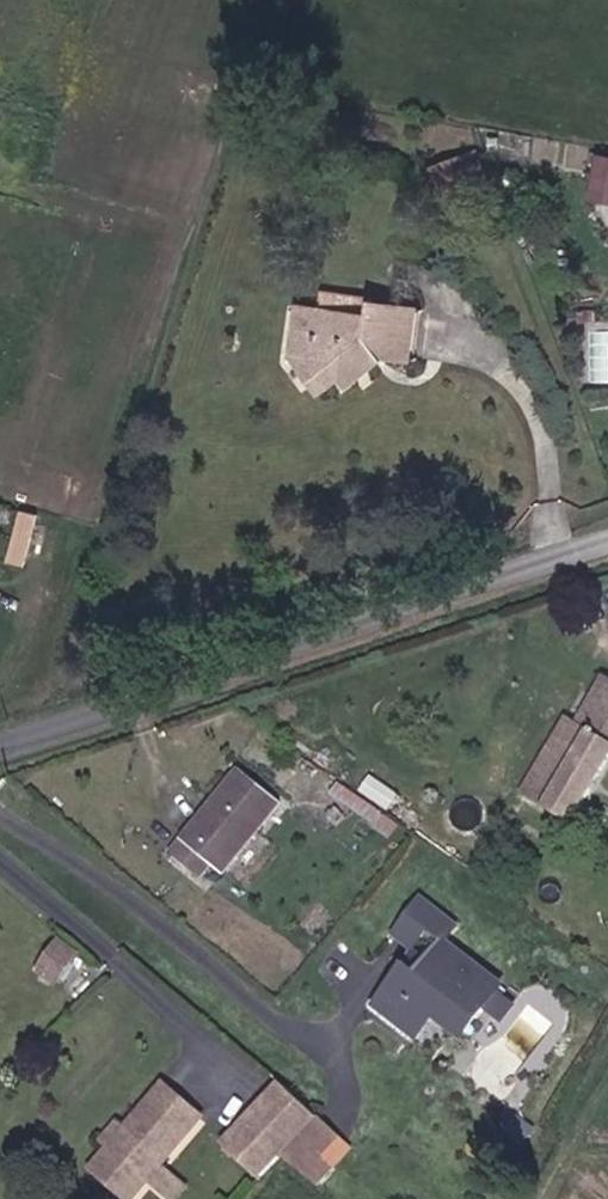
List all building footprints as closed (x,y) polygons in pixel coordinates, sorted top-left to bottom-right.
[(441,184),(484,164),(476,145),(432,166),(441,184)] [(354,366),(377,368),(384,318),(347,314),(337,307),(288,301),(287,314),(278,366),(267,374),(286,397),(312,379),(323,388),(354,366)] [(594,664),(565,714),(559,710),(515,788),(567,817),(607,739),(607,671),(594,664)] [(236,762),(200,799),(242,834),(275,798),(236,762)] [(242,834),(200,799),(160,840),(189,868),(202,854),(215,864),(242,834)] [(408,921),(418,903),(399,891),(373,924),(397,940),(408,921)] [(439,918),(418,903),(408,921),(425,936),(439,918)] [(425,936),(408,921),(397,940),(412,953),(425,936)] [(72,938),(54,922),(36,959),(56,969),(72,938)] [(475,974),(425,936),(412,953),(397,940),(385,954),(426,989),(433,979),(457,997),(475,974)] [(426,989),(385,954),(356,988),(394,1023),(415,1002),(426,989)] [(448,1008),(457,997),(433,979),(426,989),(448,1008)] [(426,989),(415,1002),(438,1020),(448,1008),(426,989)] [(213,1126),(256,1163),(274,1143),(307,1104),(265,1066),(213,1126)] [(95,1148),(133,1180),(137,1176),(151,1158),(184,1115),(146,1084),(95,1148)] [(323,1158),(308,1143),(327,1122),(307,1104),(274,1143),(309,1174),(323,1158)] [(133,1180),(95,1148),(79,1169),(118,1198),(119,1198),(133,1180)] [(151,1158),(137,1176),(164,1197),(178,1178),(151,1158)]
